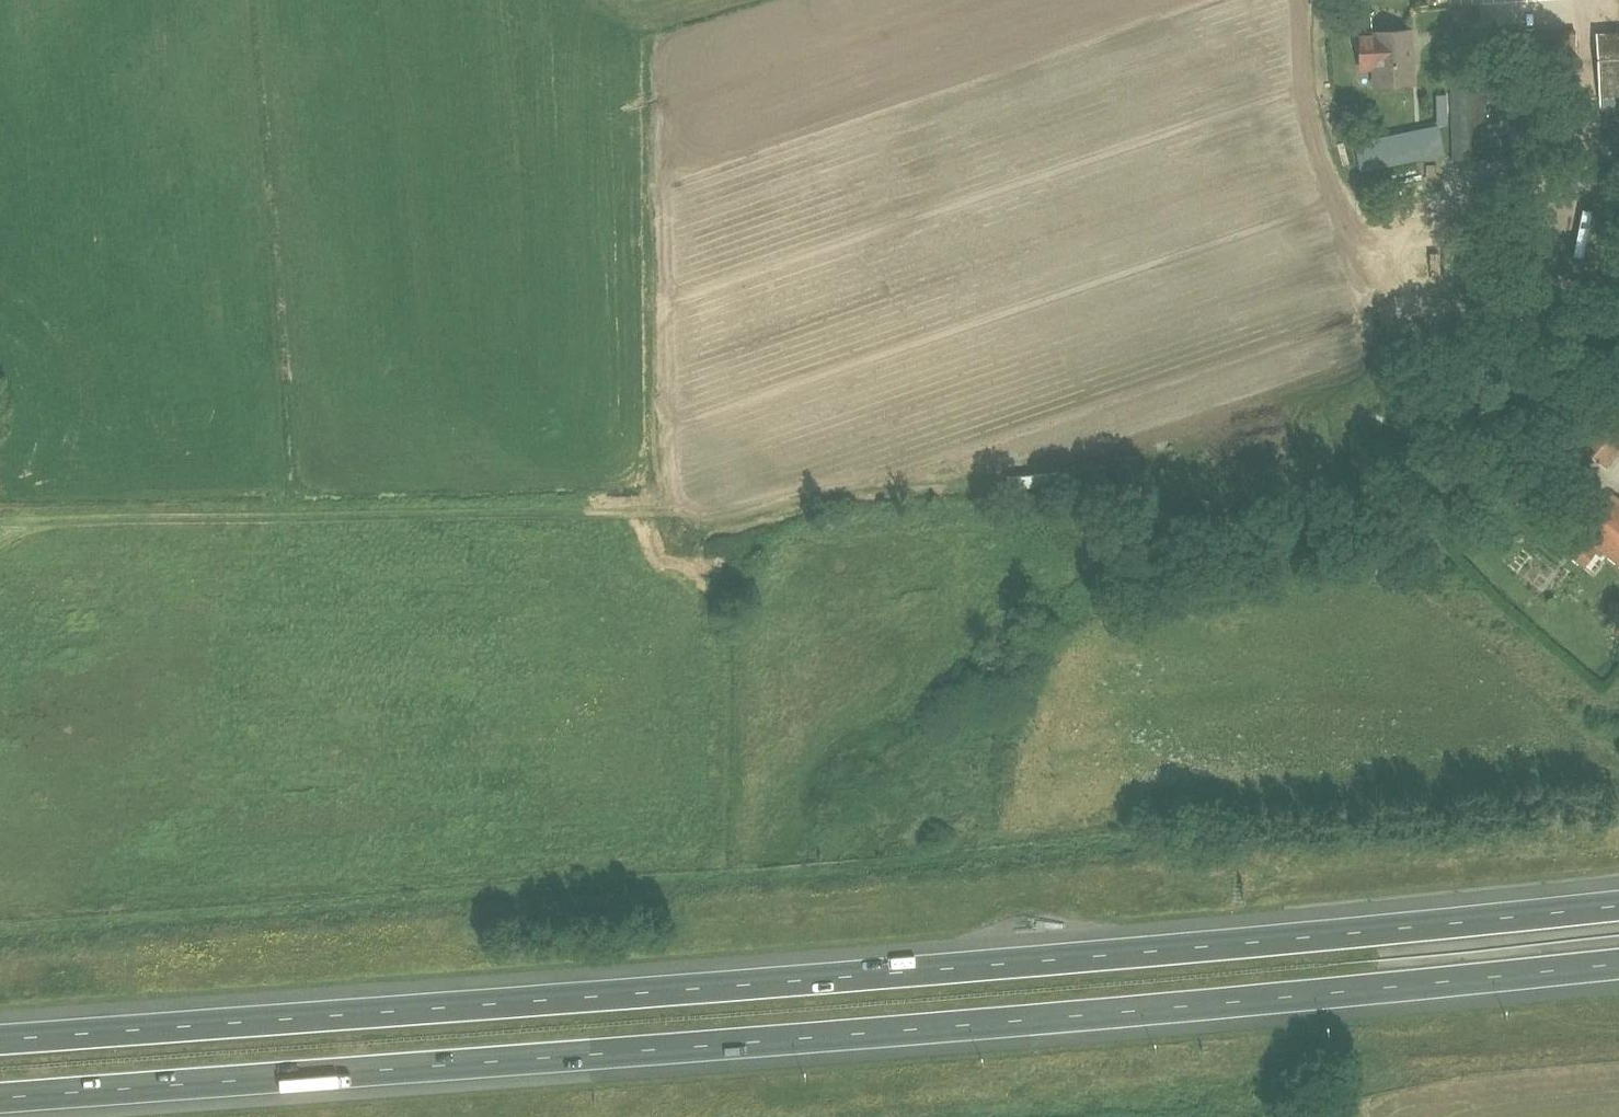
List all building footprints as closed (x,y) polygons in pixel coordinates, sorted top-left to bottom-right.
[(1603,26),(1605,79),(1618,79),(1618,25),(1603,26)] [(1410,29),(1372,31),(1356,32),(1359,71),(1374,70),(1375,85),(1413,83),(1410,29)] [(1508,33),(1508,52),(1580,53),(1580,33),(1508,33)] [(1485,156),(1483,86),(1483,77),(1450,78),(1452,156),(1485,156)] [(1446,91),(1436,91),(1436,121),(1447,121),(1446,91)] [(1353,142),(1360,171),(1444,153),(1438,124),(1353,142)] [(1618,452),(1618,411),(1608,402),(1576,444),(1601,461),(1611,448),(1618,453),(1618,452)] [(1603,551),(1618,563),(1618,497),(1612,492),(1580,533),(1585,537),(1598,547),(1594,552),(1600,556),(1603,551)]
